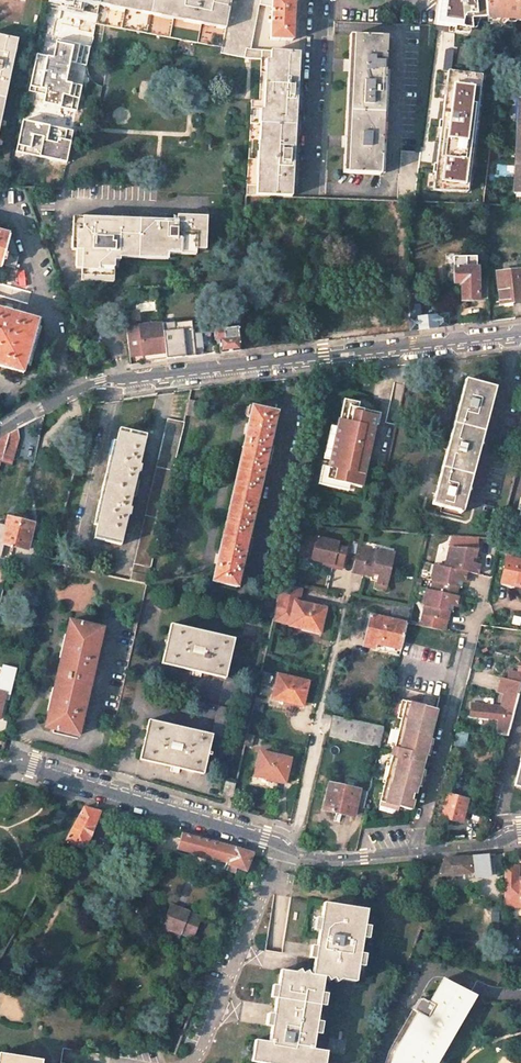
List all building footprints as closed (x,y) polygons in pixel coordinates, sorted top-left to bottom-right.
[(48,1),(64,5),(97,12),(99,0),(48,0),(48,1)] [(159,17),(162,0),(99,0),(98,6),(159,17)] [(226,30),(159,17),(155,36),(213,47),(212,53),(220,55),(221,53),(248,58),(249,54),(250,50),(250,47),(259,4),(260,0),(232,0),(226,30)] [(159,17),(226,30),(232,0),(162,0),(159,17)] [(259,4),(272,6),(270,40),(292,41),(294,0),(260,0),(259,4)] [(457,0),(439,0),(438,6),(436,26),(438,26),(453,28),(457,0)] [(484,0),(457,0),(453,28),(470,29),(470,19),(486,19),(484,6),(484,0)] [(484,6),(487,31),(513,31),(514,20),(520,21),(520,0),(484,0),(484,6)] [(159,17),(98,6),(95,24),(155,36),(159,17)] [(0,36),(0,124),(18,40),(0,36)] [(365,36),(349,36),(343,173),(380,174),(387,37),(365,36)] [(75,44),(57,40),(54,56),(51,55),(37,53),(30,91),(44,94),(46,94),(45,100),(60,104),(60,108),(77,111),(83,85),(68,80),(75,44)] [(453,50),(445,49),(443,71),(447,71),(451,72),(453,50)] [(260,51),(250,50),(249,54),(248,58),(260,59),(260,60),(260,55),(260,51)] [(260,59),(258,100),(251,100),(250,123),(260,124),(267,124),(270,55),(270,51),(260,51),(260,55),(260,60),(260,59)] [(299,58),(299,53),(281,51),(270,51),(270,55),(267,124),(295,126),(299,58)] [(451,72),(447,71),(444,102),(442,119),(439,143),(437,163),(433,191),(468,192),(482,75),(451,72)] [(74,129),(23,119),(17,152),(68,161),(74,129)] [(250,123),(246,196),(256,196),(260,124),(250,123)] [(292,190),(295,126),(267,124),(260,124),(256,196),(291,197),(292,190)] [(419,152),(402,151),(401,175),(399,175),(397,200),(415,202),(419,152)] [(177,221),(73,217),(72,250),(77,250),(76,268),(82,268),(81,280),(113,282),(114,260),(120,260),(120,252),(168,253),(196,255),(196,249),(206,250),(207,217),(177,215),(177,221)] [(1,267),(2,264),(5,254),(10,236),(0,233),(0,266),(1,267)] [(18,257),(5,254),(2,264),(15,268),(18,257)] [(477,268),(453,268),(454,283),(461,283),(462,301),(478,301),(477,277),(477,268)] [(497,274),(500,302),(520,300),(520,271),(497,274)] [(477,277),(478,301),(488,301),(488,277),(477,277)] [(242,285),(227,284),(227,292),(242,293),(242,285)] [(409,306),(409,318),(410,324),(410,331),(430,328),(448,326),(447,314),(421,317),(420,305),(409,306)] [(23,373),(38,320),(15,313),(0,309),(0,366),(23,373)] [(241,319),(221,321),(221,329),(214,330),(215,340),(219,339),(220,353),(227,352),(240,350),(241,319)] [(196,355),(192,321),(175,322),(162,323),(166,359),(188,356),(196,355)] [(130,357),(143,356),(143,362),(148,361),(166,359),(162,323),(139,326),(139,332),(127,333),(130,357)] [(495,387),(465,379),(460,397),(452,430),(435,494),(432,504),(462,512),(464,506),(495,387)] [(359,402),(344,399),(340,419),(337,419),(336,427),(328,460),(327,468),(324,479),(350,485),(363,487),(370,453),(365,445),(367,436),(374,437),(378,416),(364,412),(364,409),(358,408),(359,402)] [(189,400),(186,415),(195,417),(198,402),(189,400)] [(277,412),(249,406),(246,416),(250,417),(212,581),(237,587),(277,412)] [(184,422),(168,418),(130,581),(147,584),(184,422)] [(336,427),(331,426),(324,458),(328,460),(336,427)] [(146,435),(119,428),(94,539),(121,545),(128,515),(130,516),(131,509),(129,508),(132,496),(138,472),(140,473),(141,465),(139,465),(146,435)] [(17,429),(8,434),(1,461),(11,464),(19,437),(17,429)] [(0,439),(0,464),(1,461),(8,434),(0,439)] [(370,453),(372,446),(374,437),(367,436),(365,445),(370,453)] [(319,484),(348,491),(350,485),(324,479),(327,468),(323,467),(319,484)] [(22,515),(11,513),(10,517),(8,517),(6,527),(3,538),(1,544),(14,547),(21,520),(22,515)] [(25,516),(22,515),(21,520),(14,547),(27,550),(33,523),(24,521),(25,516)] [(341,569),(346,548),(337,546),(338,542),(316,538),(316,539),(304,536),(302,548),(305,549),(313,550),(311,558),(311,559),(332,565),(332,567),(341,569)] [(452,536),(445,567),(470,573),(477,574),(479,565),(478,565),(468,563),(469,557),(474,558),(474,557),(476,549),(477,539),(452,536)] [(500,553),(515,556),(517,546),(502,543),(501,550),(500,553)] [(377,552),(358,548),(352,572),(370,576),(372,576),(372,573),(378,574),(377,582),(376,587),(385,589),(393,554),(381,550),(377,552)] [(311,558),(313,550),(305,549),(303,557),(311,558)] [(468,563),(478,565),(479,558),(474,557),(474,558),(469,557),(468,563)] [(520,587),(520,561),(505,558),(500,583),(520,587)] [(445,567),(434,565),(431,578),(433,583),(431,590),(456,595),(458,588),(458,587),(454,586),(455,580),(464,582),(468,583),(470,573),(445,567)] [(377,582),(378,574),(372,573),(372,576),(370,576),(369,580),(370,580),(377,582)] [(464,582),(455,580),(454,586),(458,587),(458,588),(462,588),(464,582)] [(301,589),(282,585),(275,610),(274,613),(273,620),(290,624),(295,602),(298,602),(301,589)] [(446,609),(448,604),(455,606),(461,607),(462,597),(456,595),(431,590),(426,589),(422,601),(424,607),(421,626),(444,630),(449,611),(449,610),(446,609)] [(298,602),(295,602),(290,624),(290,625),(320,633),(325,608),(298,602)] [(393,620),(367,614),(365,624),(367,624),(363,645),(376,648),(376,643),(401,649),(407,623),(410,607),(393,604),(390,617),(394,618),(393,620)] [(103,628),(70,620),(66,636),(64,647),(53,692),(51,700),(45,727),(53,729),(79,735),(103,628)] [(235,639),(171,624),(166,643),(162,663),(225,678),(226,678),(226,677),(235,639)] [(509,670),(507,678),(520,682),(520,673),(509,670)] [(271,673),(263,671),(260,686),(268,688),(271,673)] [(308,682),(278,674),(272,699),(302,706),(308,682)] [(226,677),(226,678),(225,678),(219,706),(234,709),(240,681),(226,677)] [(471,703),(471,711),(470,717),(498,719),(497,734),(508,735),(520,683),(520,682),(507,678),(501,677),(498,690),(505,692),(502,706),(471,703)] [(411,808),(436,708),(406,700),(394,746),(393,745),(391,753),(392,753),(380,800),(411,808)] [(234,709),(219,706),(212,734),(213,734),(212,735),(227,738),(234,709)] [(383,726),(333,716),(329,736),(379,746),(383,726)] [(212,734),(149,720),(140,759),(204,774),(209,752),(212,735),(213,734),(212,734)] [(254,735),(248,733),(245,745),(252,746),(254,735)] [(291,758),(260,751),(255,775),(285,783),(291,758)] [(236,784),(226,781),(223,791),(234,794),(236,784)] [(360,790),(330,783),(324,809),(354,816),(356,806),(360,790)] [(368,791),(360,790),(356,806),(364,808),(368,791)] [(469,793),(461,791),(460,793),(456,792),(455,795),(468,799),(469,793)] [(455,795),(447,793),(440,817),(462,823),(468,799),(455,795)] [(65,798),(52,821),(60,826),(66,814),(74,800),(65,798)] [(85,849),(100,812),(84,807),(65,841),(85,849)] [(133,821),(112,815),(111,821),(132,826),(133,821)] [(199,838),(182,834),(178,848),(227,862),(224,868),(235,872),(237,867),(246,871),(253,853),(222,844),(199,838)] [(504,853),(489,854),(490,862),(504,861),(504,853)] [(489,854),(473,856),(475,872),(476,877),(491,876),(490,862),(489,854)] [(465,857),(444,859),(438,876),(475,872),(473,856),(465,857)] [(520,907),(520,878),(520,880),(504,880),(503,906),(520,907)] [(367,909),(324,902),(318,938),(312,974),(324,977),(327,977),(329,981),(334,978),(336,982),(341,979),(356,982),(367,909)] [(184,910),(170,904),(162,926),(184,935),(192,913),(184,910)] [(433,914),(425,912),(422,922),(429,924),(433,914)] [(201,917),(192,913),(184,935),(193,938),(201,917)] [(280,970),(274,1009),(269,1042),(267,1041),(255,1039),(251,1061),(263,1062),(325,1062),(327,1051),(313,1048),(324,977),(312,974),(309,974),(307,970),(303,973),(300,969),(295,972),(280,970)] [(432,1052),(446,1035),(451,1026),(448,1020),(453,1017),(467,993),(444,980),(431,1003),(421,998),(417,999),(388,1050),(385,1062),(426,1062),(432,1052)] [(0,1053),(0,1062),(42,1062),(43,1060),(0,1053)]
